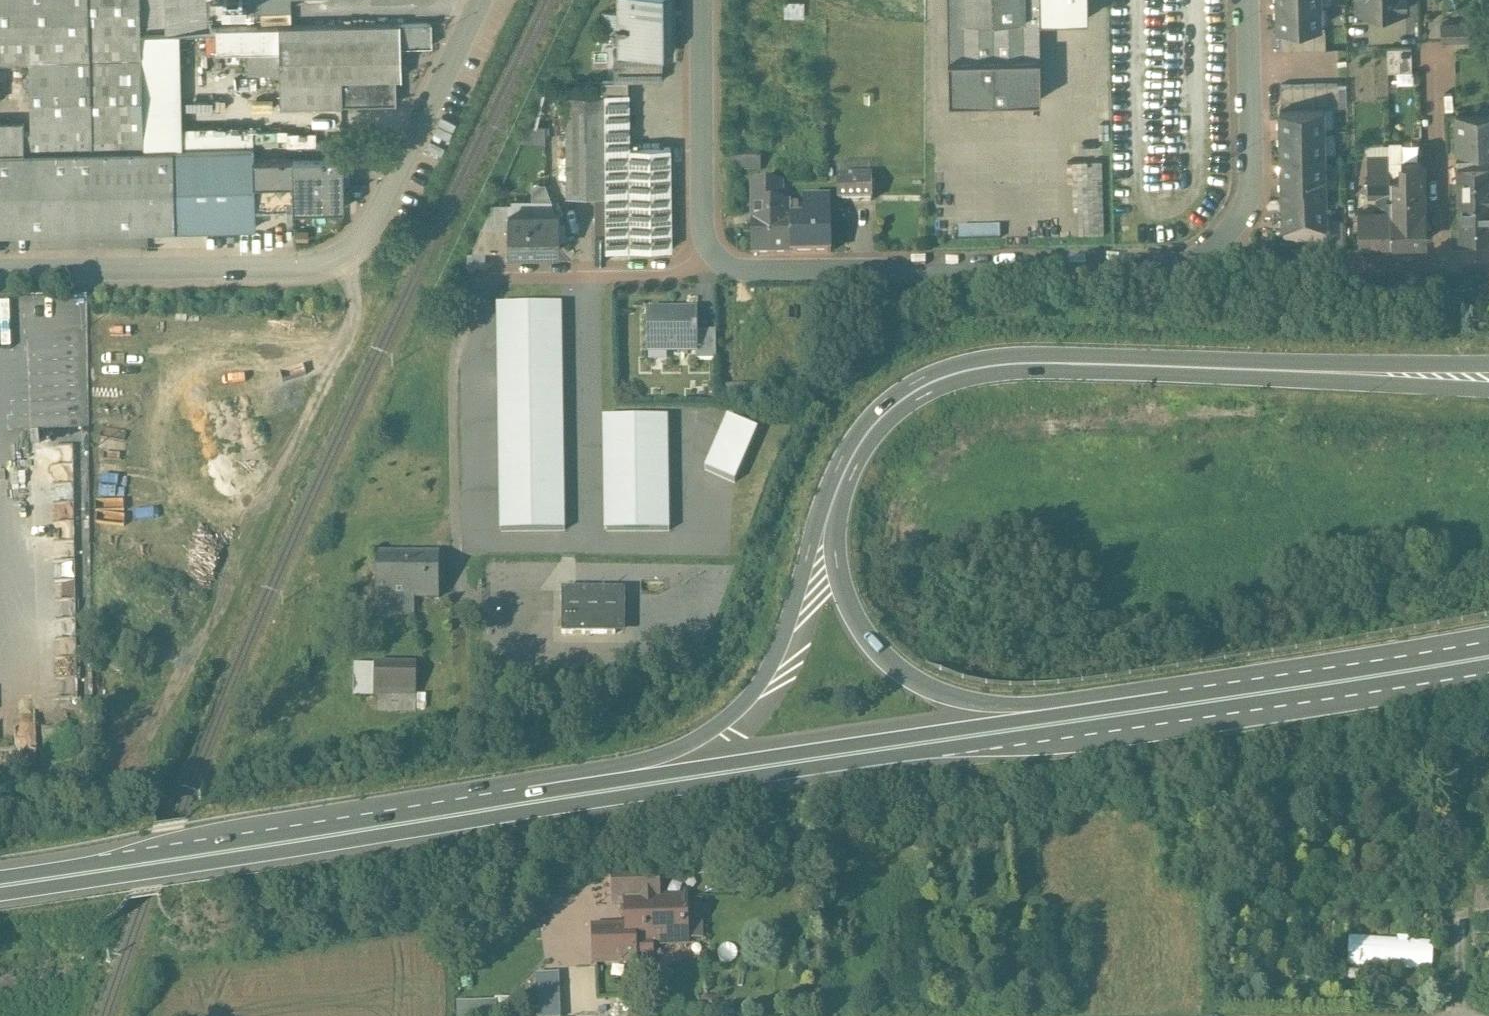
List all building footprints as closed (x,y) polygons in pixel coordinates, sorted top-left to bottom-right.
[(20,60),(90,59),(88,0),(0,0),(0,61),(20,60)] [(20,60),(21,100),(30,100),(31,132),(31,140),(32,140),(143,137),(141,29),(140,0),(88,0),(90,59),(20,60)] [(141,29),(211,27),(210,0),(140,0),(141,29)] [(617,11),(618,26),(614,26),(614,30),(618,30),(618,52),(614,52),(615,80),(661,80),(661,53),(666,53),(665,0),(617,0),(617,11)] [(948,59),(1040,58),(1039,19),(1039,0),(947,0),(948,59)] [(1039,19),(1088,18),(1088,0),(1039,0),(1039,19)] [(1405,0),(1358,0),(1358,10),(1406,9),(1405,0)] [(1320,2),(1276,3),(1277,27),(1279,27),(1290,27),(1302,26),(1313,26),(1320,26),(1320,2)] [(617,11),(602,11),(602,26),(614,26),(618,26),(617,11)] [(1472,22),(1442,22),(1443,39),(1470,38),(1472,22)] [(400,23),(279,26),(280,37),(401,34),(400,23)] [(1302,26),(1290,27),(1291,50),(1302,49),(1302,26)] [(1314,49),(1313,26),(1302,26),(1302,49),(1314,49)] [(1320,26),(1313,26),(1314,49),(1325,49),(1325,26),(1320,26)] [(1290,27),(1279,27),(1279,50),(1291,50),(1290,27)] [(401,34),(280,37),(280,80),(341,78),(397,77),(402,76),(401,34)] [(148,40),(148,143),(286,142),(285,116),(188,117),(187,39),(148,40)] [(1474,40),(1474,52),(1488,51),(1488,40),(1474,40)] [(1386,45),(1387,70),(1398,70),(1398,81),(1413,81),(1412,44),(1386,45)] [(1040,58),(948,59),(949,100),(1041,99),(1040,58)] [(8,101),(7,64),(0,64),(0,101),(8,101)] [(397,77),(341,78),(342,104),(397,103),(396,79),(397,78),(397,77)] [(341,78),(280,80),(281,106),(342,104),(341,78)] [(1326,82),(1315,83),(1315,106),(1322,106),(1327,105),(1326,82)] [(1337,82),(1326,82),(1327,105),(1338,105),(1337,82)] [(1292,106),(1292,83),(1280,84),(1281,107),(1292,106)] [(1304,106),(1303,83),(1292,83),(1292,106),(1304,106)] [(1315,83),(1303,83),(1304,106),(1315,106),(1315,83)] [(606,94),(566,94),(567,194),(606,194),(606,94)] [(628,94),(606,94),(606,194),(607,249),(630,248),(629,147),(628,94)] [(1281,107),(1279,107),(1280,130),(1323,129),(1322,106),(1315,106),(1304,106),(1292,106),(1281,107)] [(1456,115),(1457,151),(1488,150),(1488,148),(1488,132),(1487,115),(1456,115)] [(0,125),(0,152),(32,152),(32,140),(31,140),(31,132),(24,133),(23,124),(0,125)] [(546,126),(528,126),(522,138),(546,139),(546,126)] [(1323,129),(1280,130),(1280,153),(1323,152),(1323,129)] [(343,144),(315,145),(315,157),(344,157),(343,144)] [(254,147),(172,148),(174,229),(256,227),(256,210),(254,159),(254,147)] [(671,147),(629,147),(630,248),(672,248),(671,147)] [(0,152),(0,233),(174,229),(172,148),(32,152),(0,152)] [(1323,152),(1280,153),(1281,175),(1324,174),(1323,152)] [(1389,164),(1389,154),(1367,154),(1368,164),(1389,164)] [(315,157),(293,158),(294,209),(345,208),(344,157),(315,157)] [(293,158),(254,159),(256,210),(294,209),(293,158)] [(1422,159),(1401,159),(1401,176),(1390,176),(1390,208),(1423,207),(1422,159)] [(1376,194),(1377,208),(1358,208),(1358,241),(1391,241),(1390,176),(1389,164),(1368,164),(1368,194),(1376,194)] [(1457,167),(1458,203),(1488,202),(1488,186),(1488,167),(1457,167)] [(1324,174),(1281,175),(1281,198),(1324,197),(1324,174)] [(871,176),(837,177),(837,201),(871,200),(871,176)] [(780,202),(780,182),(751,182),(752,254),(790,254),(790,221),(790,202),(780,202)] [(1324,197),(1281,198),(1282,221),(1325,220),(1324,197)] [(830,202),(804,203),(804,221),(790,221),(790,254),(791,254),(832,253),(830,202)] [(1458,203),(1459,240),(1488,239),(1488,202),(1458,203)] [(1423,207),(1390,208),(1391,241),(1424,240),(1423,207)] [(560,211),(509,213),(510,250),(560,249),(560,211)] [(1325,220),(1282,221),(1282,244),(1326,243),(1325,220)] [(14,313),(16,305),(0,302),(0,311),(14,313)] [(565,530),(561,304),(497,305),(500,531),(565,530)] [(679,311),(679,315),(646,315),(646,344),(664,344),(664,349),(695,349),(697,349),(697,331),(696,310),(679,311)] [(715,330),(697,331),(697,349),(695,349),(695,359),(716,359),(715,330)] [(735,480),(758,428),(728,415),(705,467),(735,480)] [(669,530),(667,416),(603,417),(605,530),(669,530)] [(439,555),(376,554),(374,613),(413,613),(414,597),(438,598),(439,555)] [(624,590),(561,590),(561,633),(624,633),(624,590)] [(415,664),(353,662),(353,693),(415,693),(415,664)] [(658,874),(613,875),(614,904),(626,904),(626,899),(659,898),(658,874)] [(659,898),(626,899),(626,904),(627,927),(594,928),(595,963),(652,961),(651,945),(687,944),(686,897),(659,898)] [(1348,966),(1432,967),(1433,938),(1348,937),(1348,966)] [(558,971),(535,972),(536,1015),(559,1015),(558,971)] [(455,1000),(456,1015),(509,1015),(508,998),(455,1000)] [(718,999),(705,999),(705,1011),(717,1011),(718,999)] [(677,1010),(677,1001),(660,1001),(660,1010),(677,1010)]
